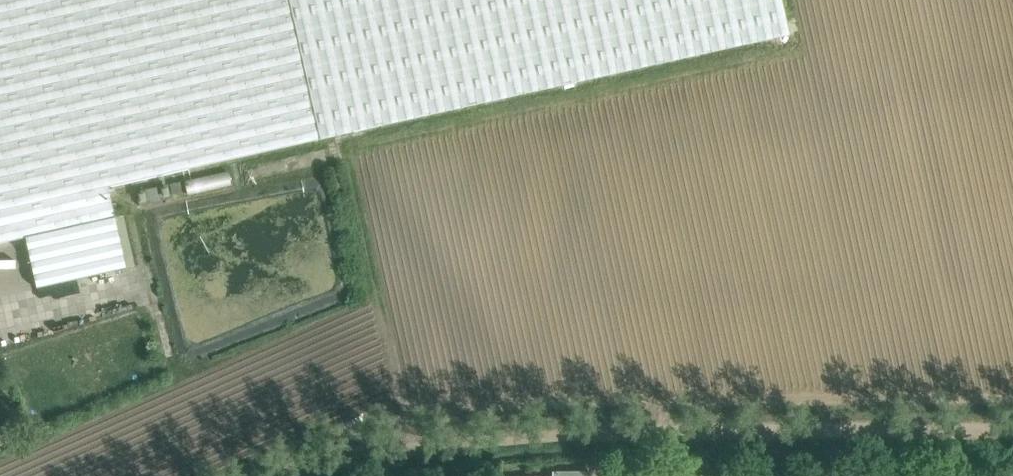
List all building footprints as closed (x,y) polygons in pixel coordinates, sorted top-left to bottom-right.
[(319,139),(789,33),(782,0),(0,0),(0,243),(24,237),(32,269),(37,288),(126,268),(108,186),(319,139)]
